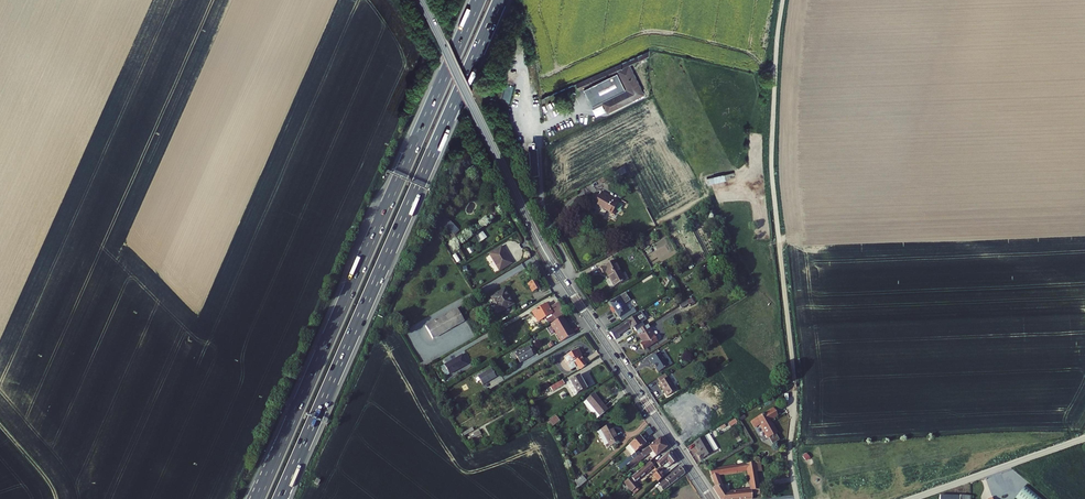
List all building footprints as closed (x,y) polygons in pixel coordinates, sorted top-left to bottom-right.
[(602,103),(607,112),(641,95),(629,67),(646,60),(646,53),(576,84),(578,89),(583,87),(592,107),(602,103)] [(528,181),(535,180),(533,154),(526,155),(528,181)] [(623,166),(614,171),(617,177),(627,172),(623,166)] [(710,182),(730,179),(729,173),(709,176),(710,182)] [(617,201),(600,191),(598,196),(596,195),(593,199),(595,201),(593,204),(610,214),(617,201)] [(448,219),(444,223),(453,232),(457,228),(448,219)] [(483,231),(475,235),(478,242),(487,238),(483,231)] [(490,256),(500,272),(512,265),(502,248),(490,256)] [(613,288),(624,282),(613,262),(598,270),(601,275),(604,273),(613,288)] [(533,292),(539,288),(535,280),(528,284),(533,292)] [(506,290),(493,297),(500,311),(513,303),(506,290)] [(624,296),(609,305),(620,322),(634,314),(631,310),(627,313),(623,307),(629,303),(624,296)] [(683,311),(696,305),(692,297),(679,304),(683,311)] [(556,304),(552,307),(557,314),(561,312),(556,304)] [(553,316),(557,314),(552,307),(549,309),(546,305),(531,313),(537,323),(552,314),(553,316)] [(463,323),(456,310),(425,328),(432,341),(463,323)] [(634,316),(639,324),(644,320),(639,312),(634,316)] [(639,324),(634,316),(609,333),(616,341),(621,337),(619,334),(629,327),(630,328),(631,328),(635,333),(642,328),(639,324)] [(565,323),(562,317),(550,324),(561,342),(574,334),(571,330),(570,330),(567,326),(566,327),(564,323),(565,323)] [(656,341),(646,326),(642,328),(635,333),(641,343),(639,345),(642,350),(656,341)] [(528,348),(515,356),(520,364),(533,356),(528,348)] [(574,363),(579,358),(578,357),(579,356),(575,350),(563,357),(570,369),(576,365),(574,363)] [(668,367),(659,352),(648,359),(651,364),(652,363),(658,373),(668,367)] [(462,355),(444,366),(450,375),(468,364),(462,355)] [(580,370),(586,365),(580,358),(579,358),(574,363),(576,365),(580,370)] [(491,370),(478,378),(483,386),(496,379),(491,370)] [(665,373),(657,378),(660,382),(659,383),(667,395),(676,389),(668,377),(667,377),(665,373)] [(576,397),(584,390),(575,378),(567,385),(576,397)] [(562,386),(560,382),(548,389),(550,393),(562,386)] [(583,404),(596,420),(607,411),(593,395),(583,404)] [(768,438),(778,433),(771,421),(778,416),(774,409),(751,422),(755,429),(761,426),(768,438)] [(555,418),(547,424),(550,428),(558,422),(555,418)] [(610,425),(597,433),(607,450),(620,442),(618,438),(617,439),(610,425)] [(463,436),(474,431),(472,427),(461,432),(463,436)] [(705,438),(714,454),(719,450),(709,434),(704,437),(705,438)] [(714,454),(705,438),(704,437),(694,443),(700,454),(697,456),(700,462),(714,454)] [(639,438),(628,447),(635,454),(627,461),(630,464),(631,462),(637,457),(640,455),(638,452),(646,445),(639,438)] [(660,438),(658,440),(640,455),(643,458),(651,451),(656,457),(666,448),(660,438)] [(672,465),(676,462),(669,452),(664,457),(658,462),(656,463),(659,466),(657,467),(658,468),(668,460),(672,465)] [(637,457),(631,462),(639,471),(643,468),(645,467),(637,457)] [(654,468),(650,462),(645,467),(643,468),(647,474),(654,468)] [(723,481),(720,475),(744,471),(744,474),(750,474),(751,479),(747,479),(749,485),(759,483),(757,473),(755,464),(710,470),(715,483),(723,481)] [(635,483),(647,474),(643,468),(639,471),(624,484),(632,492),(638,487),(635,483)] [(657,483),(663,478),(659,473),(661,472),(658,468),(653,473),(654,474),(651,476),(657,483)] [(685,475),(680,468),(664,481),(665,482),(659,487),(663,492),(685,475)] [(575,482),(579,487),(586,481),(582,476),(575,482)] [(721,498),(752,498),(762,498),(759,488),(748,490),(746,490),(746,492),(728,494),(724,485),(717,487),(714,488),(721,498)] [(1022,486),(1013,498),(1041,498),(1022,486)]
